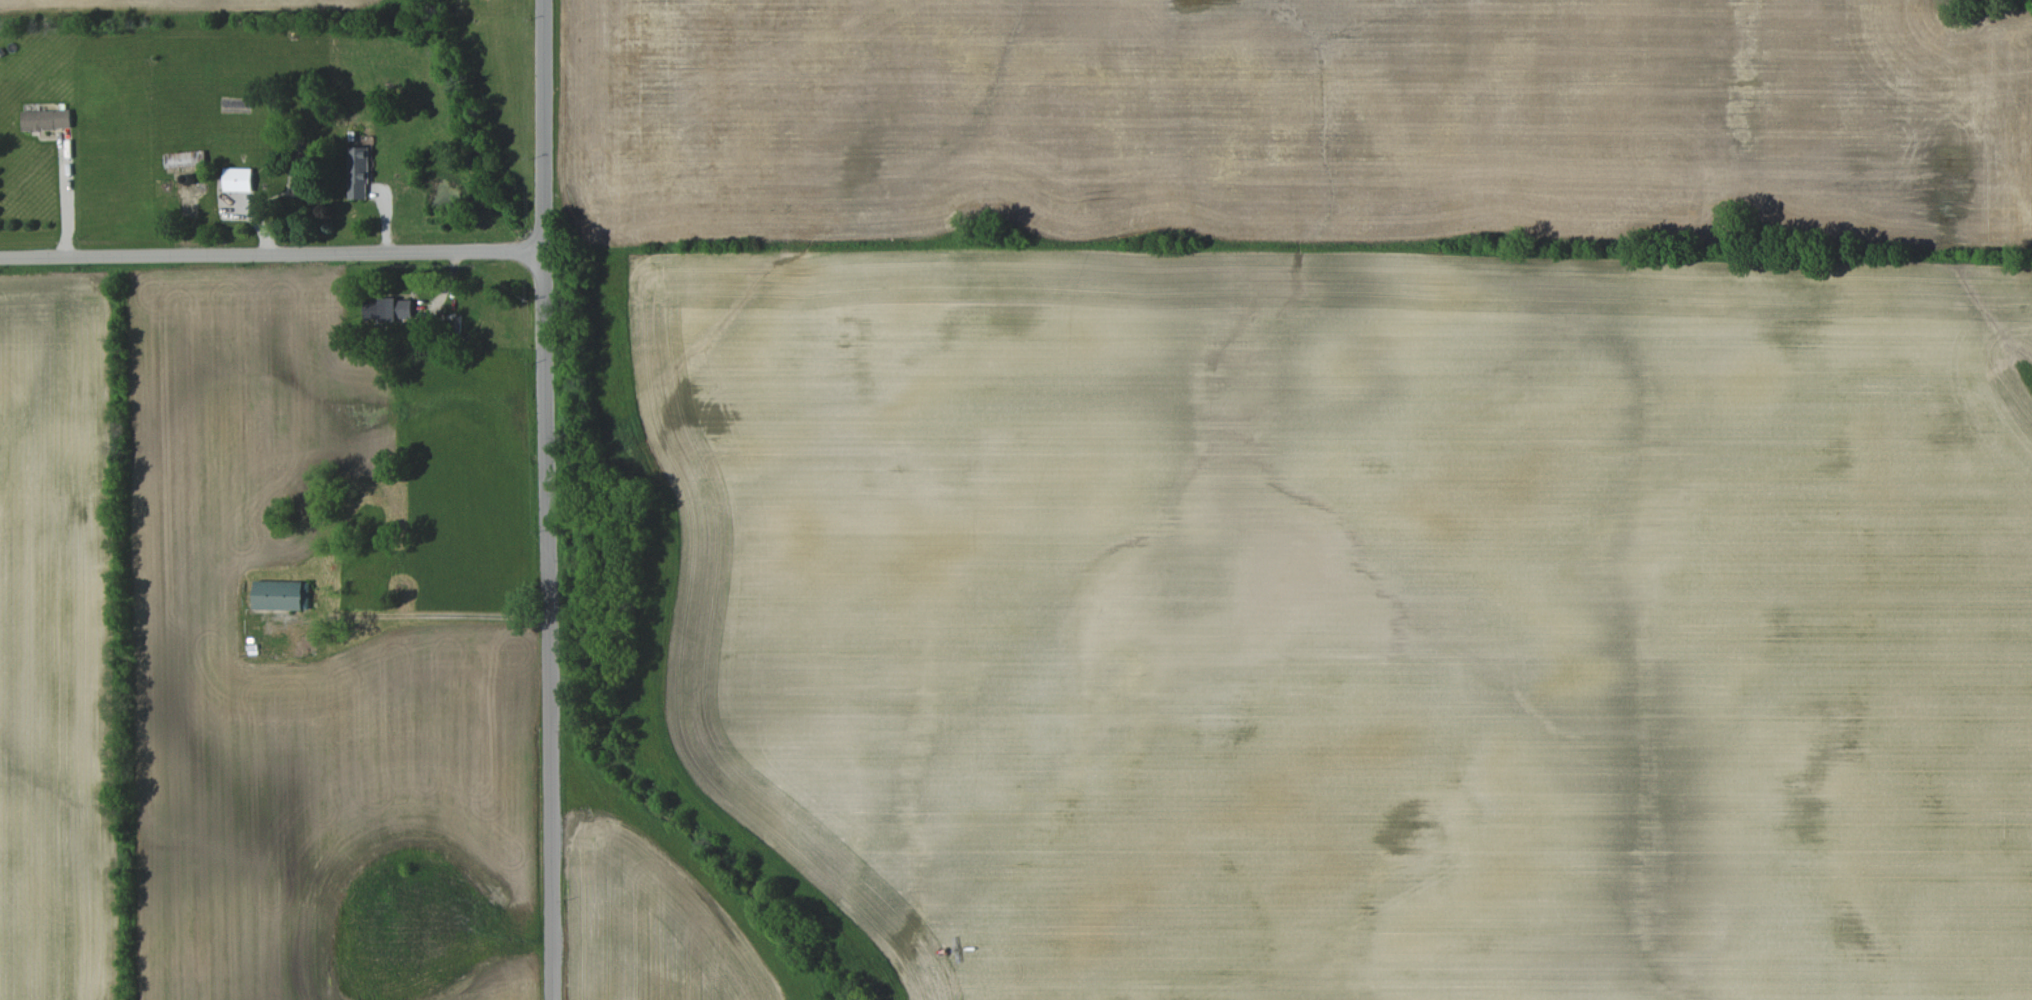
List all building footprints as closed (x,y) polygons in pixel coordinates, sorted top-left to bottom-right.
[(71,128),(71,110),(22,111),(23,129),(71,128)] [(349,199),(368,199),(368,147),(349,147),(349,199)] [(253,168),(225,168),(225,191),(252,191),(253,168)] [(412,298),(364,300),(364,320),(412,318),(412,298)] [(254,609),(309,610),(310,582),(255,581),(254,609)]
